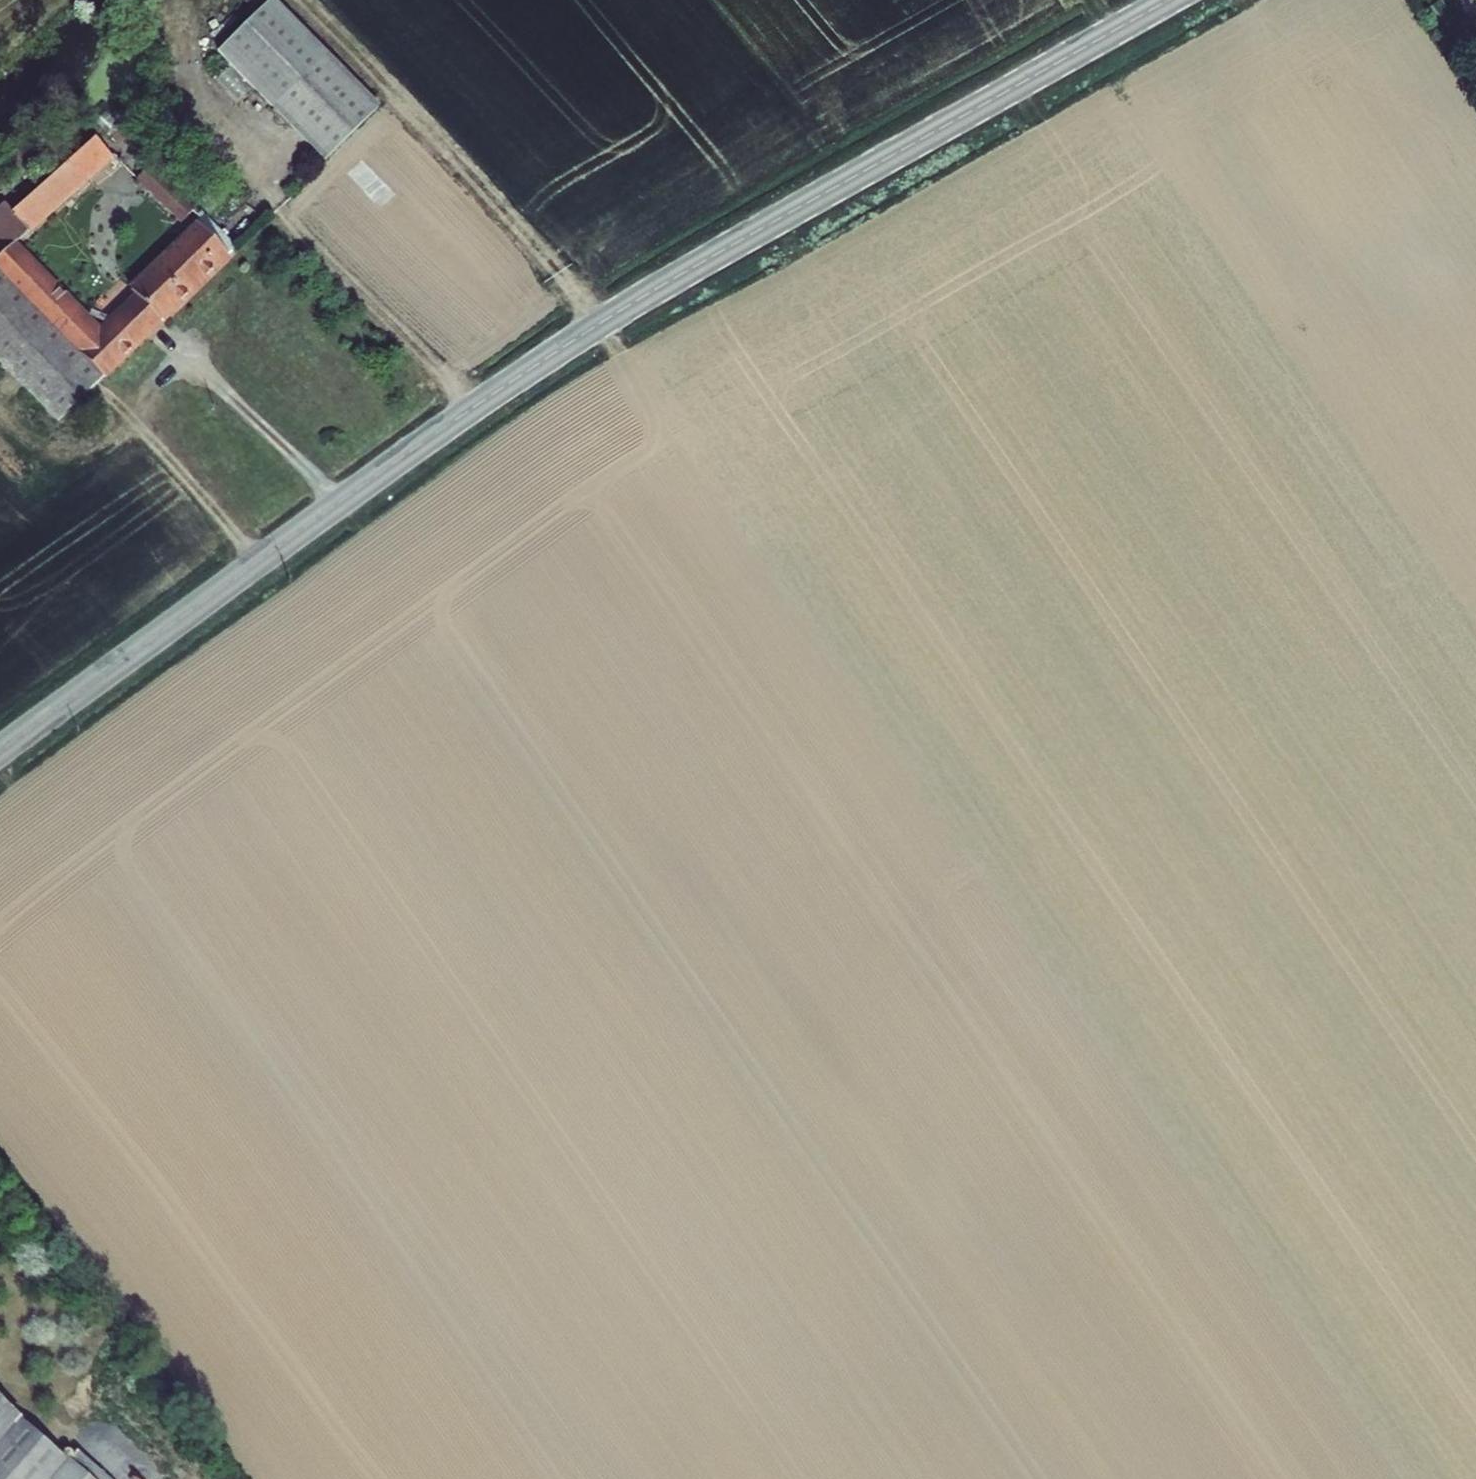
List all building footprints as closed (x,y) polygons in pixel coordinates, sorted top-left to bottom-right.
[(379,110),(273,0),(220,53),(324,162),(379,110)] [(97,139),(14,214),(7,205),(0,211),(0,362),(60,423),(236,250),(152,167),(138,180),(194,235),(134,292),(139,299),(102,337),(16,247),(113,159),(97,139)] [(70,1456),(0,1396),(0,1478),(50,1478),(70,1456)] [(77,1448),(70,1456),(96,1478),(113,1478),(77,1448)] [(70,1456),(50,1478),(96,1478),(70,1456)]
